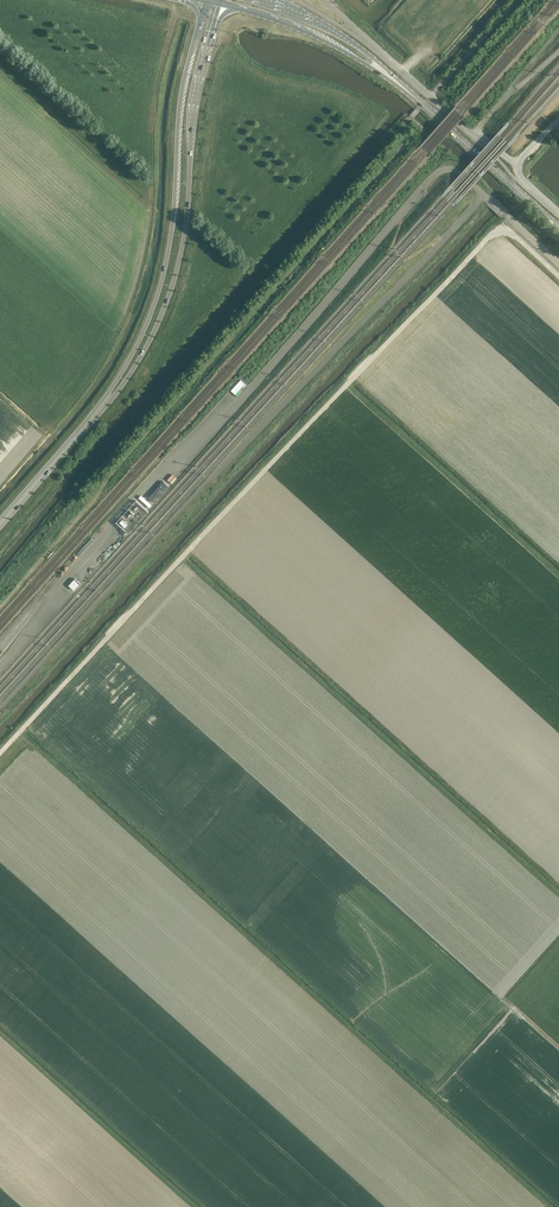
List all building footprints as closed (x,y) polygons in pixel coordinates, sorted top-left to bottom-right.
[(169,486),(163,482),(149,498),(155,502),(169,486)] [(129,525),(124,520),(120,523),(126,529),(129,525)] [(69,584),(74,589),(81,583),(76,577),(69,584)]
